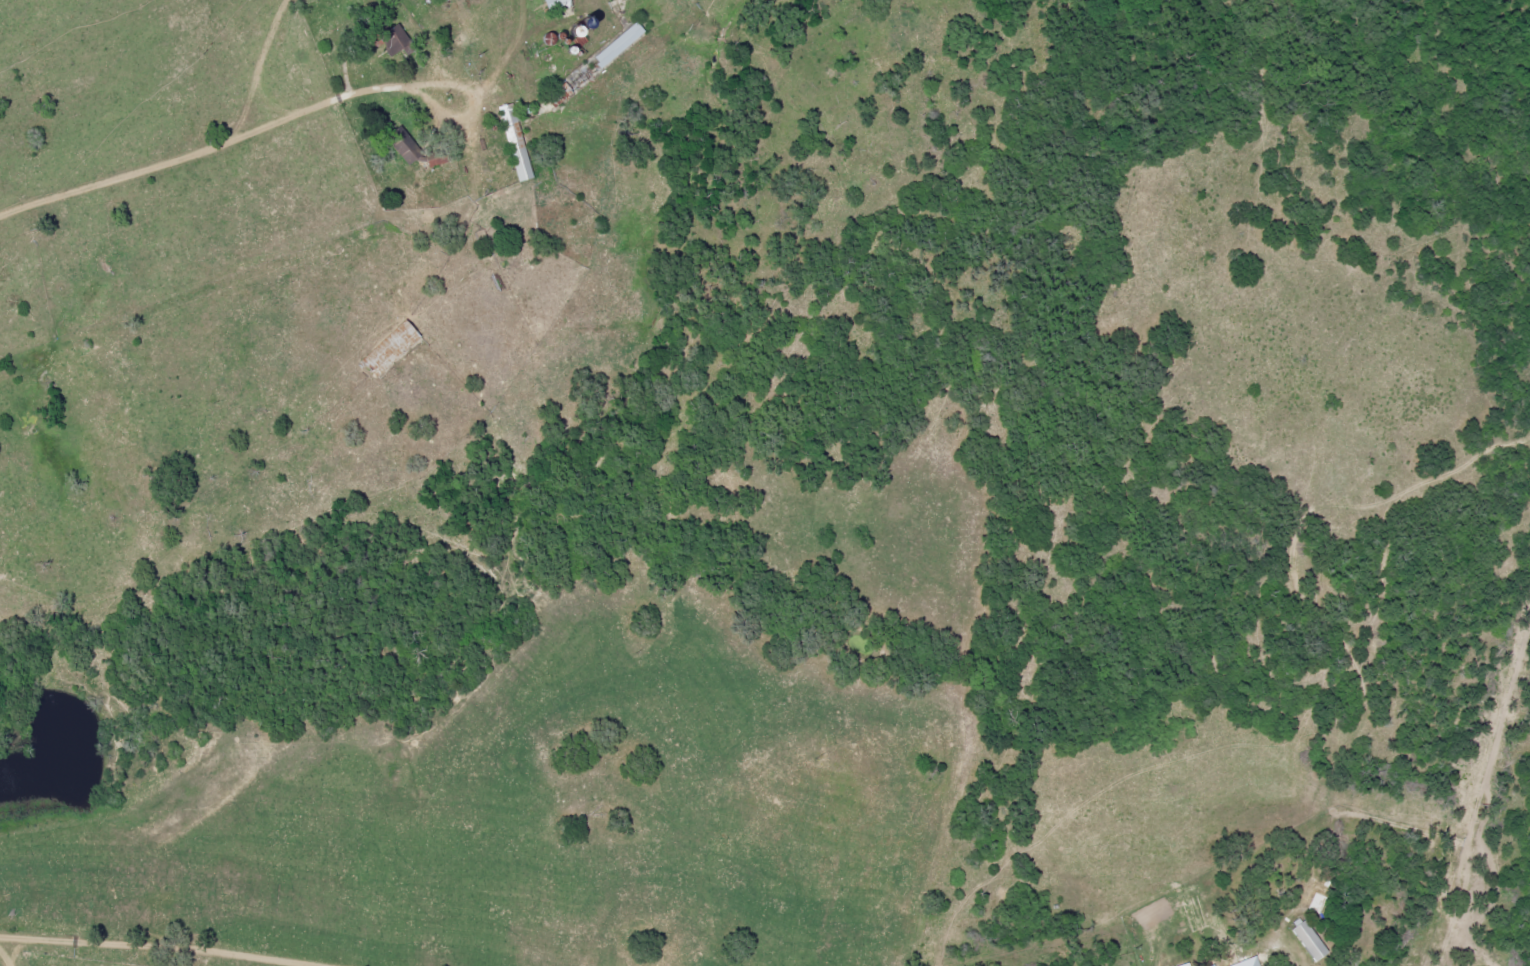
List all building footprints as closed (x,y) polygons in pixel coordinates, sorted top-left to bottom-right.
[(599,67),(645,34),(637,23),(591,55),(599,67)] [(378,33),(390,62),(413,53),(401,24),(378,33)] [(532,178),(514,109),(509,111),(507,104),(498,106),(518,182),(532,178)] [(360,359),(377,377),(421,337),(403,318),(360,359)] [(1292,927),(1312,962),(1326,954),(1305,919),(1292,927)] [(1256,956),(1226,965),(1259,965),(1256,956)]
